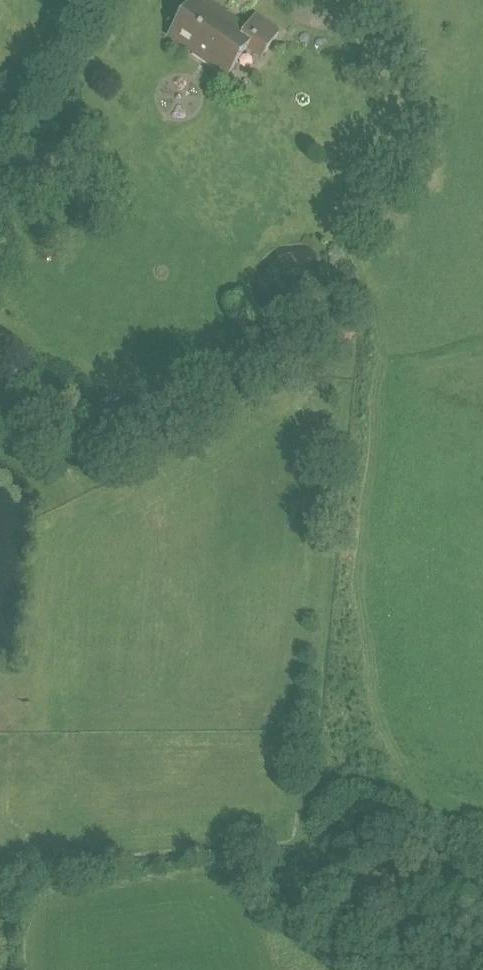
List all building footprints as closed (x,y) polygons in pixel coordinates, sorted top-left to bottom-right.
[(198,58),(229,79),(249,49),(263,59),(282,31),(258,13),(249,25),(212,0),(193,0),(167,37),(198,58)]
